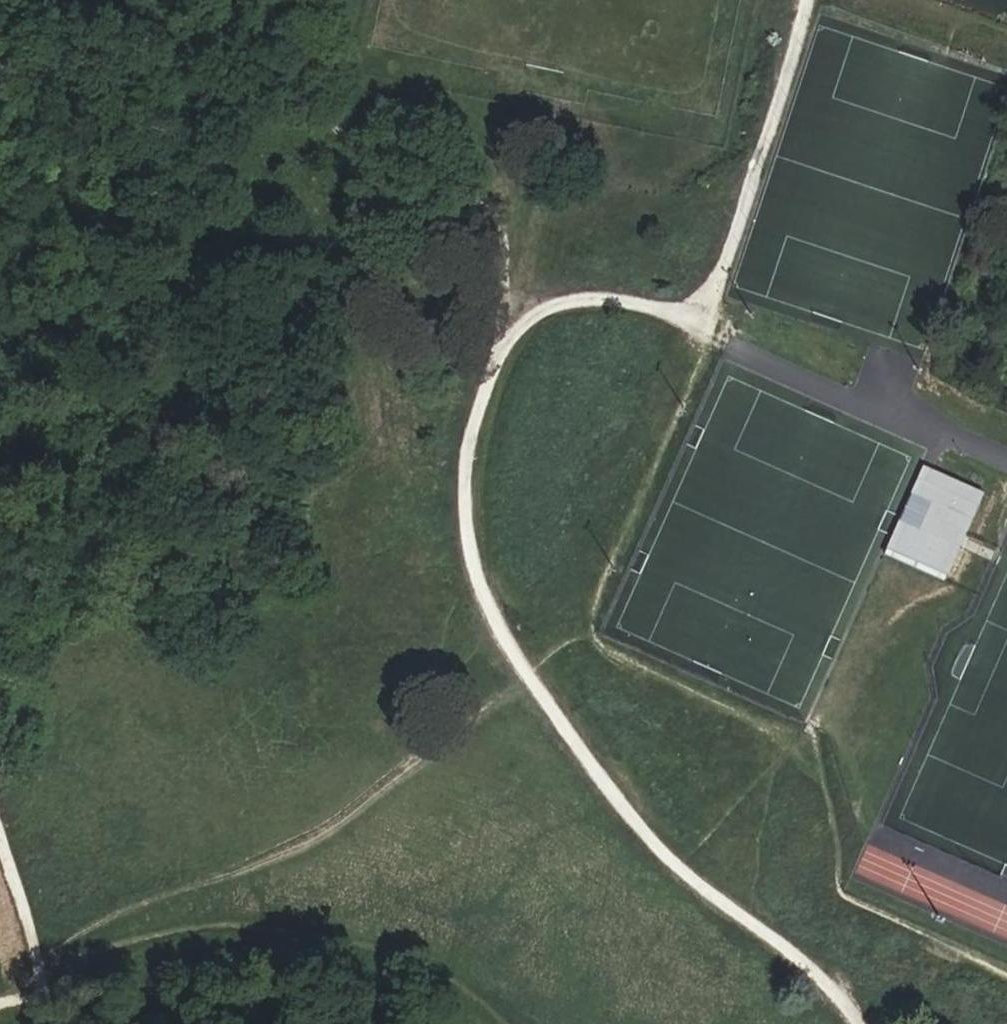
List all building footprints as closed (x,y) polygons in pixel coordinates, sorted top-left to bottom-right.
[(982,497),(929,469),(886,551),(939,579),(982,497)]
